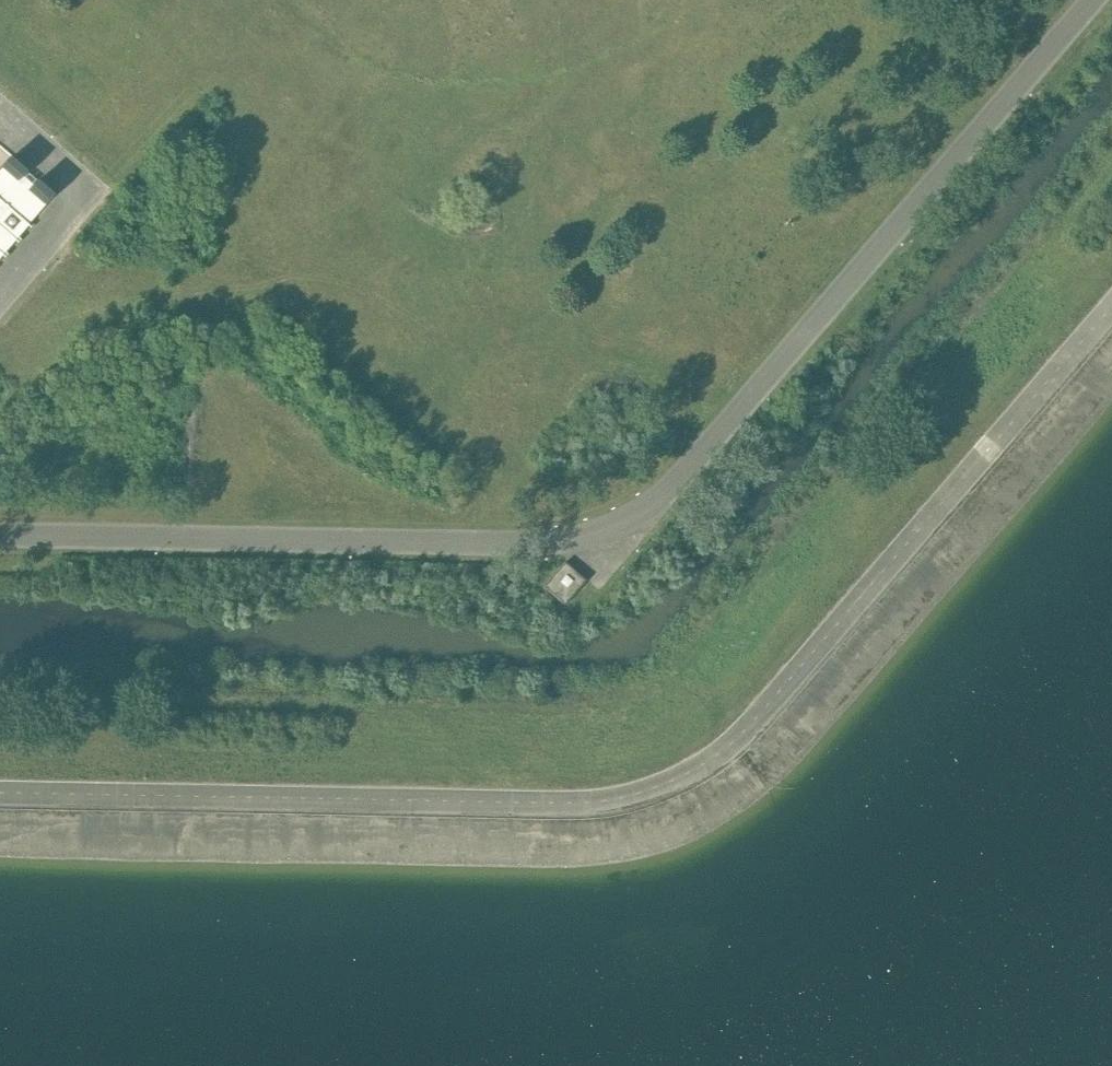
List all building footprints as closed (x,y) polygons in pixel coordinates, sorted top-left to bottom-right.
[(13,156),(0,171),(0,258),(56,193),(40,179),(39,180),(29,171),(29,170),(13,156)] [(587,580),(566,561),(545,586),(566,604),(587,580)]
